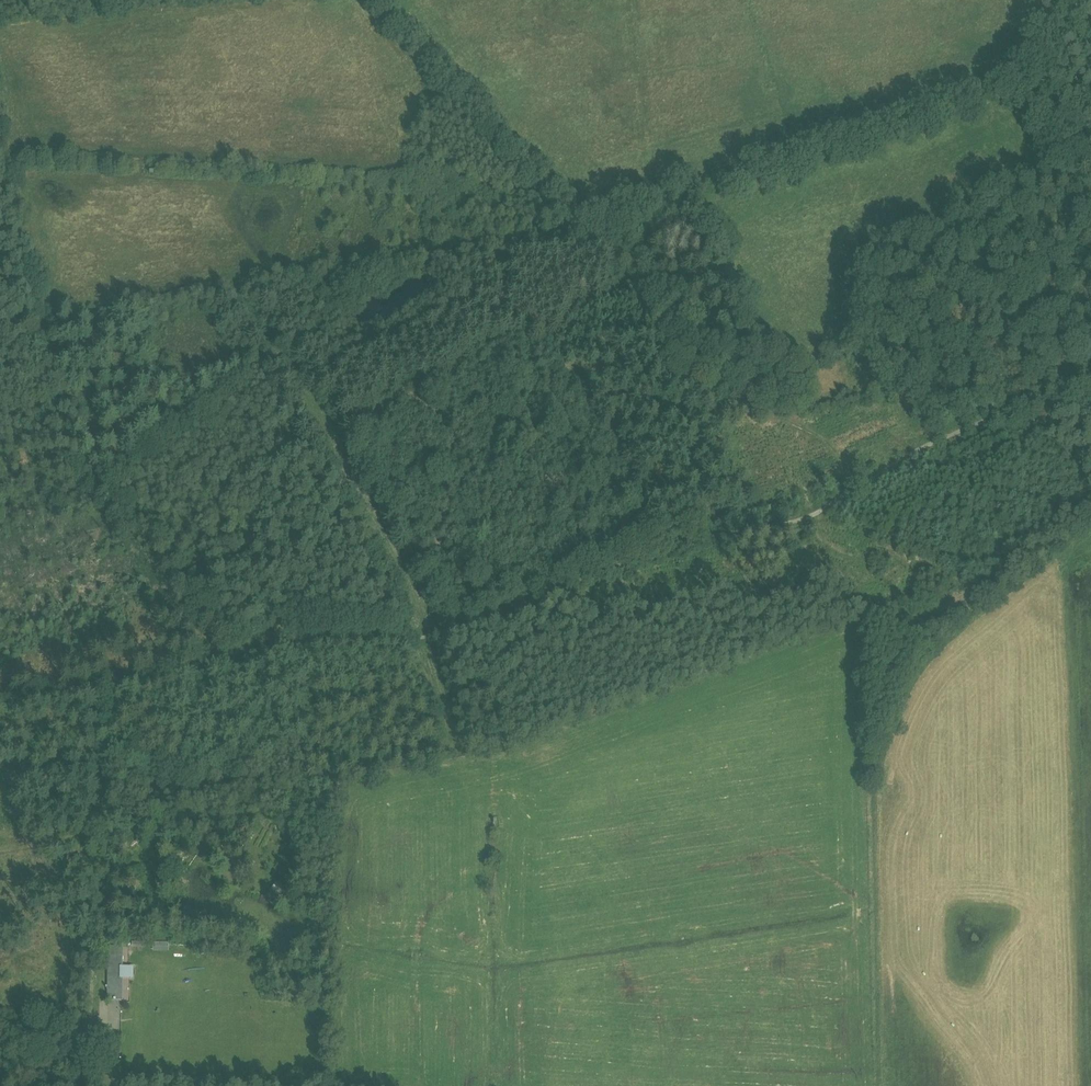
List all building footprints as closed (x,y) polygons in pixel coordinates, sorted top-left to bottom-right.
[(271,890),(289,901),(294,893),(276,882),(271,890)] [(170,951),(169,942),(154,942),(154,951),(170,951)] [(122,946),(109,946),(109,955),(106,955),(106,963),(109,963),(109,986),(107,986),(107,987),(109,987),(109,999),(122,999),(122,977),(117,977),(117,966),(117,956),(122,956),(122,966),(121,966),(122,966),(122,946)]
